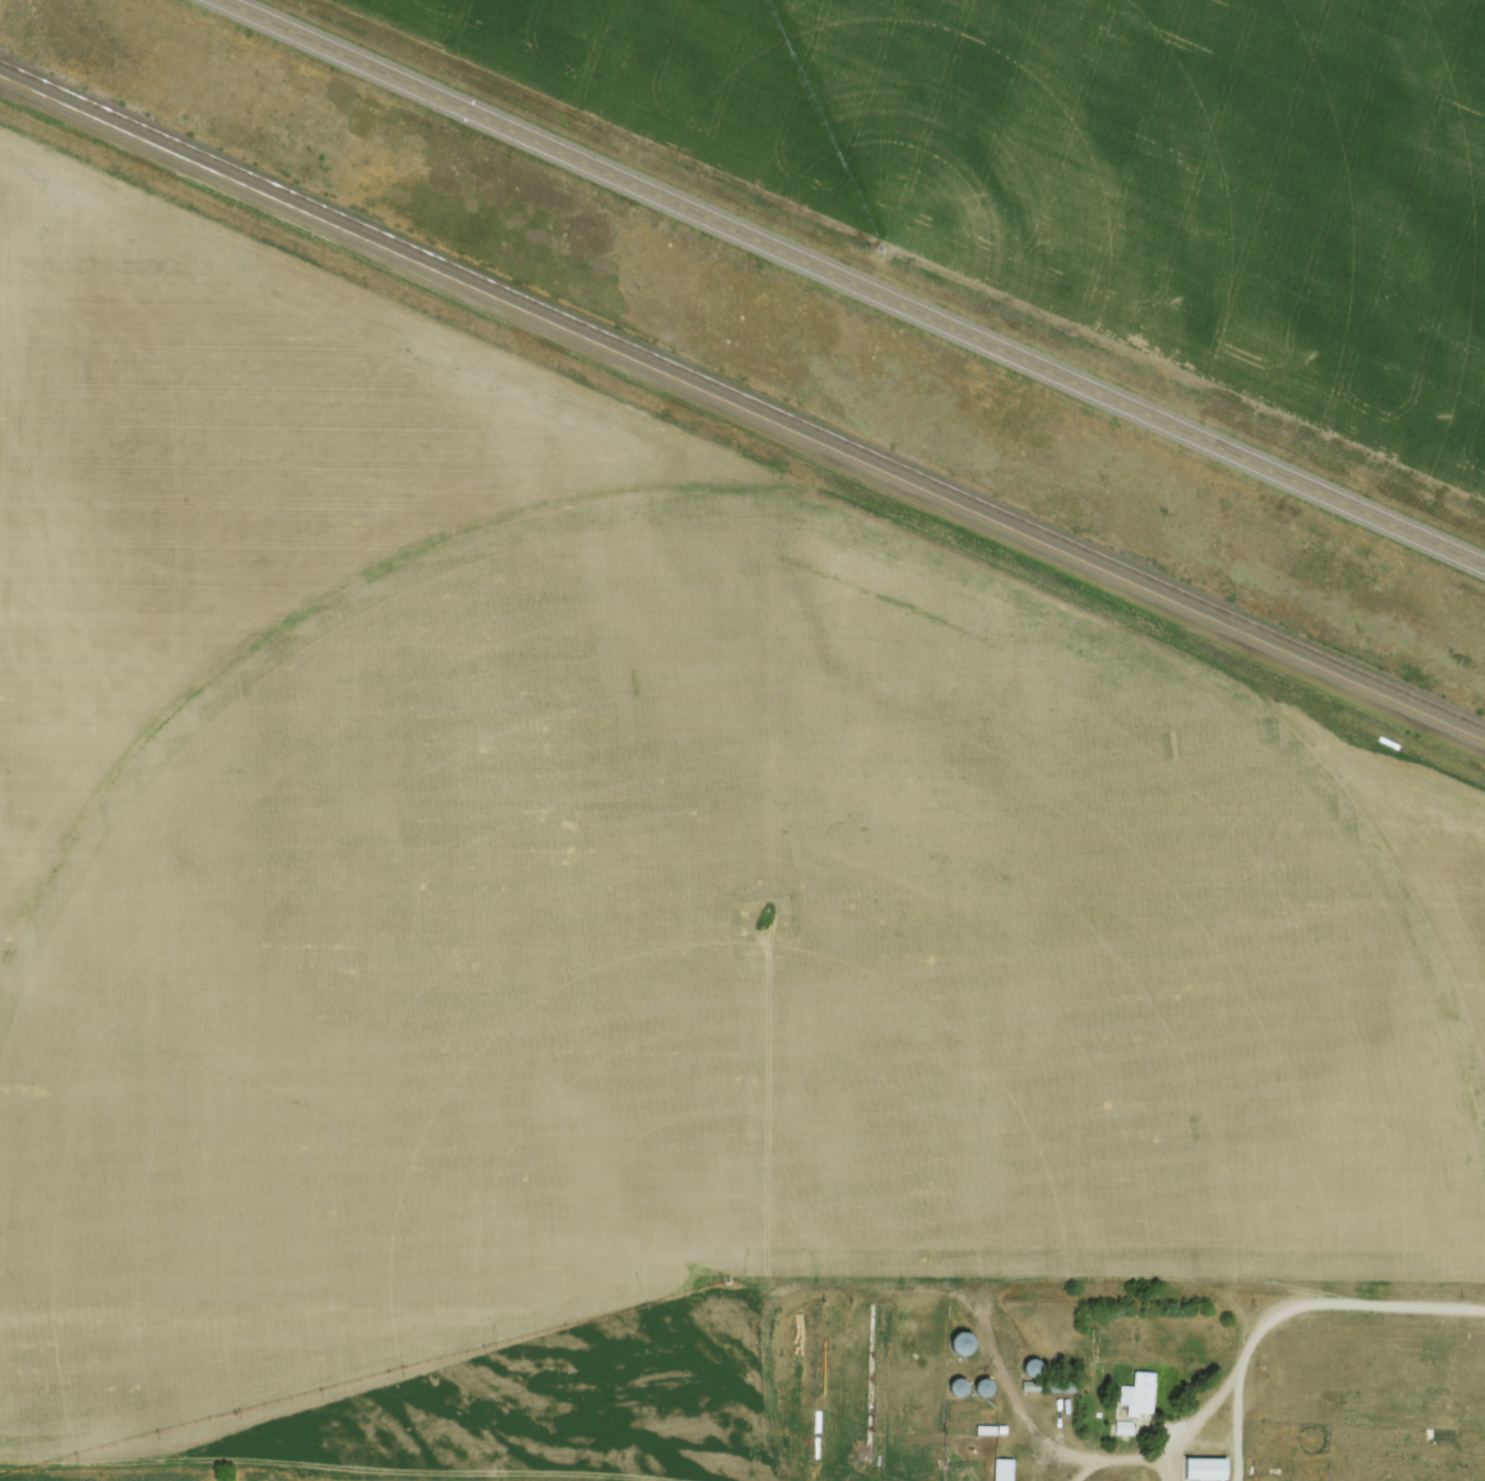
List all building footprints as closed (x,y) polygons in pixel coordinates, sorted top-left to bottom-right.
[(1154,1416),(1154,1371),(1132,1371),(1132,1403),(1126,1403),(1126,1415),(1154,1416)] [(977,1394),(986,1396),(990,1382),(981,1380),(977,1394)] [(950,1393),(960,1396),(964,1385),(954,1381),(950,1393)] [(1229,1479),(1229,1458),(1186,1458),(1186,1479),(1229,1479)] [(1011,1459),(991,1459),(991,1480),(1011,1480),(1011,1459)]
